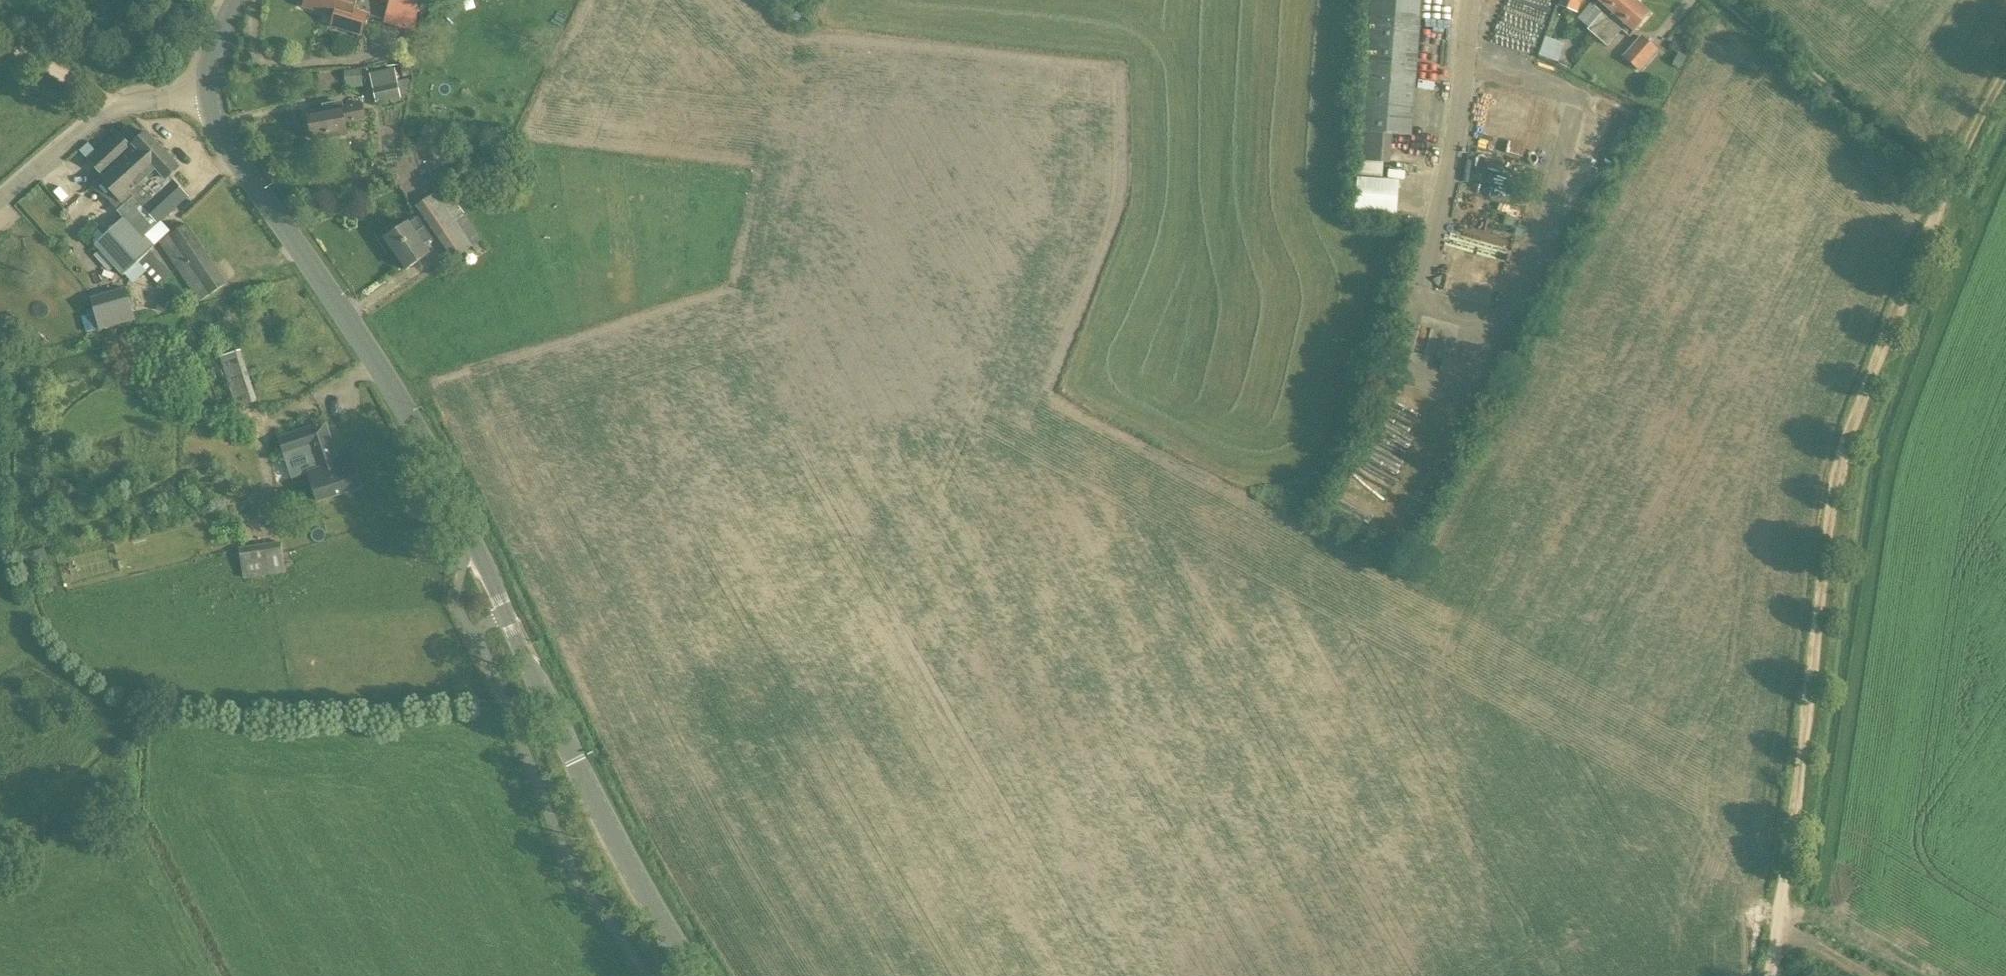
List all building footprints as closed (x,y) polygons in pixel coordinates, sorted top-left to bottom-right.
[(354,8),(356,0),(306,0),(304,7),(334,16),(330,27),(363,37),(370,13),(354,8)] [(389,2),(384,23),(416,33),(418,10),(427,11),(428,0),(382,0),(389,2)] [(1362,132),(1361,132),(1359,162),(1356,212),(1396,215),(1399,181),(1382,179),(1383,163),(1390,163),(1391,135),(1410,136),(1421,0),(1371,0),(1362,132)] [(1577,13),(1582,0),(1559,0),(1557,6),(1577,13)] [(1597,1),(1593,6),(1601,14),(1587,29),(1597,38),(1630,0),(1598,0),(1597,1)] [(1633,0),(1630,0),(1597,38),(1607,47),(1621,30),(1629,37),(1649,14),(1633,0)] [(1543,35),(1537,54),(1557,60),(1563,42),(1543,35)] [(1641,35),(1622,57),(1640,72),(1659,50),(1641,35)] [(401,97),(409,95),(406,80),(398,82),(395,68),(370,74),(376,103),(401,98),(401,97)] [(368,69),(348,70),(348,86),(369,85),(368,69)] [(363,103),(340,107),(340,104),(325,107),(325,111),(310,114),(314,139),(345,134),(343,123),(365,120),(363,103)] [(124,127),(88,160),(102,176),(99,179),(100,180),(94,185),(108,201),(123,217),(94,244),(122,275),(123,274),(137,261),(149,251),(154,246),(145,236),(160,222),(187,197),(169,177),(180,167),(146,132),(137,141),(124,127)] [(474,230),(445,186),(416,206),(452,260),(472,246),(465,236),(474,230)] [(418,217),(408,224),(408,223),(386,238),(406,269),(429,254),(423,245),(432,238),(418,217)] [(186,223),(171,233),(159,242),(176,270),(199,302),(227,284),(186,223)] [(137,261),(147,272),(158,285),(170,274),(149,251),(137,261)] [(103,294),(90,297),(100,331),(112,328),(103,294)] [(219,357),(236,408),(257,401),(240,350),(219,357)] [(210,397),(222,394),(213,360),(201,363),(210,397)] [(361,488),(351,459),(352,458),(350,452),(337,456),(326,421),(278,437),(288,470),(313,462),(315,470),(308,472),(318,502),(361,488)] [(238,548),(243,579),(285,573),(280,542),(238,548)] [(56,585),(44,547),(32,551),(44,589),(56,585)]
